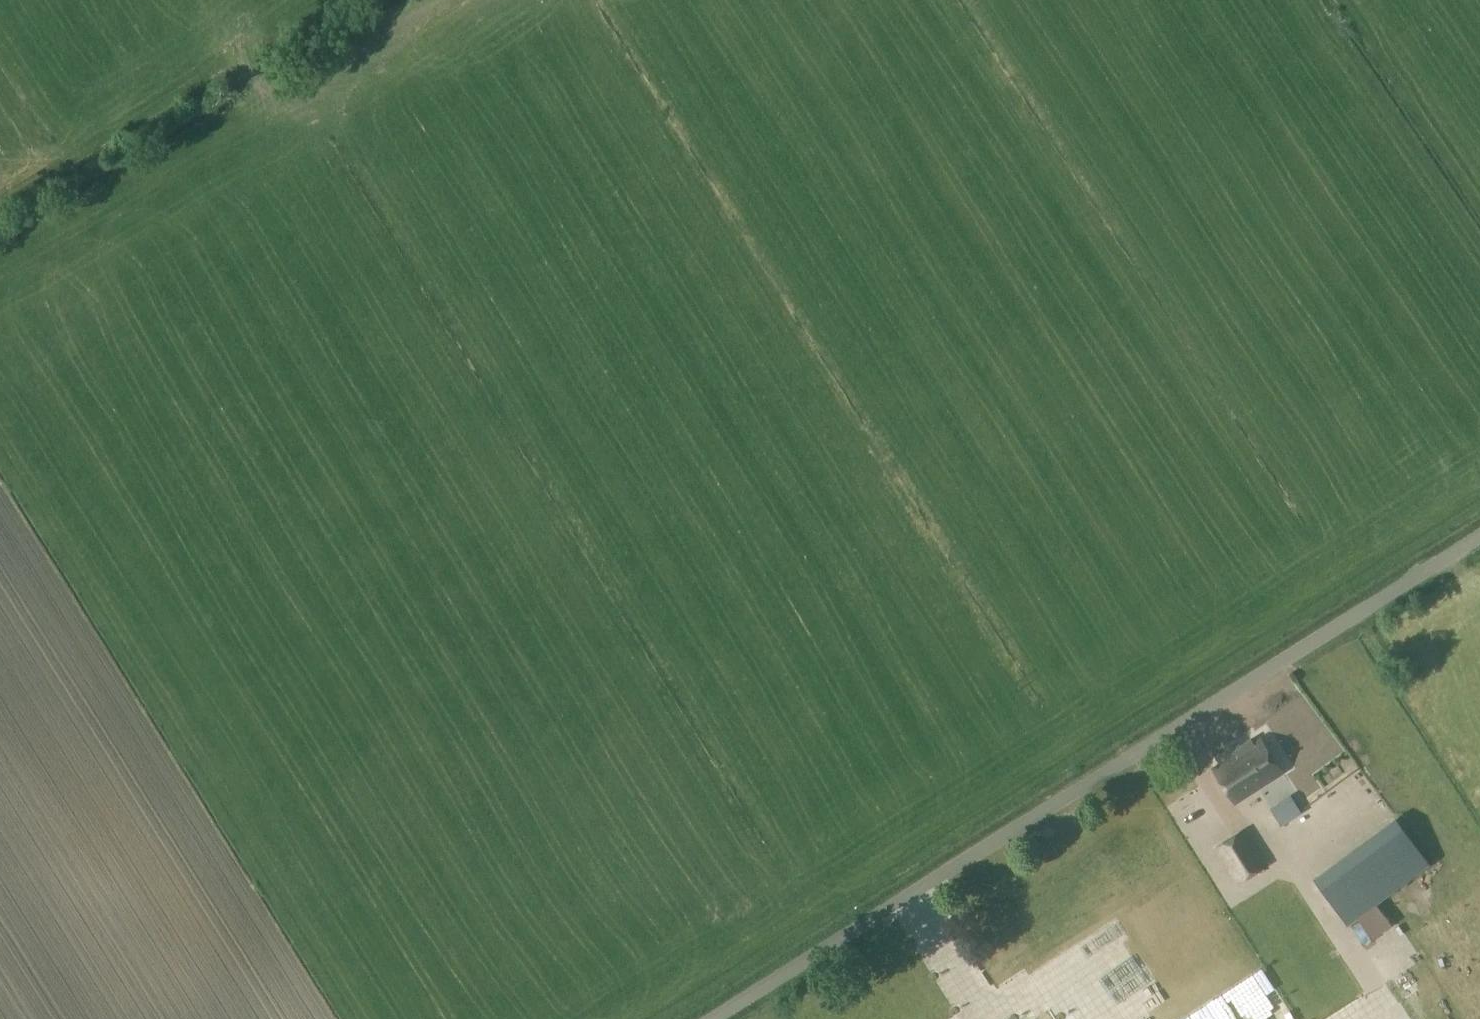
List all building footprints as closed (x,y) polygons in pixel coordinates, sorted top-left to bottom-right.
[(1396,674),(1403,684),(1412,678),(1405,668),(1396,674)] [(1213,769),(1235,802),(1281,772),(1260,740),(1252,744),(1250,741),(1235,751),(1236,753),(1213,769)] [(1272,812),(1282,826),(1302,813),(1292,799),(1272,812)] [(1315,877),(1348,923),(1429,864),(1396,818),(1315,877)] [(1266,867),(1243,828),(1212,847),(1236,886),(1266,867)] [(1403,896),(1413,911),(1424,903),(1415,889),(1403,896)] [(1349,1004),(1322,959),(1323,958),(1302,923),(1139,1018),(1324,1018),(1349,1004)]
